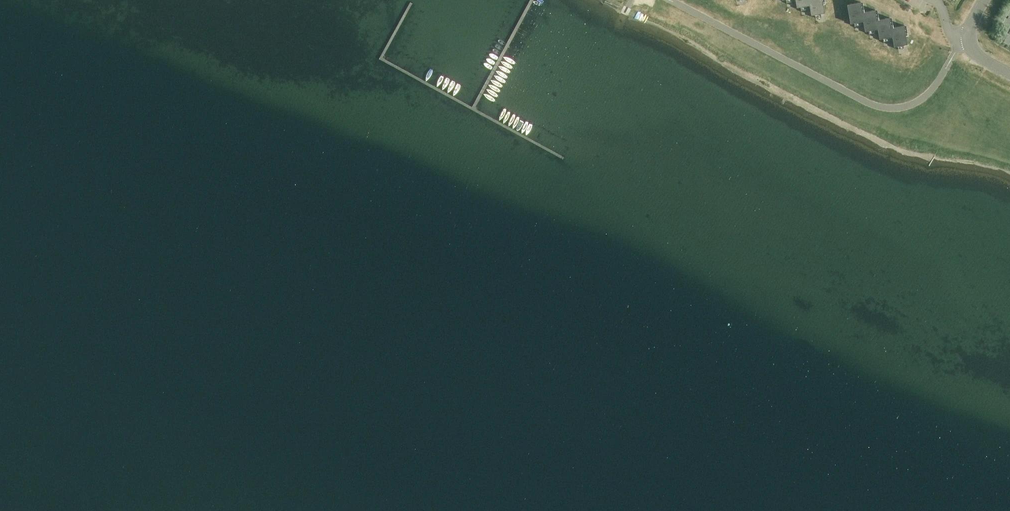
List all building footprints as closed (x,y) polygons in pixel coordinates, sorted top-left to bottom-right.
[(809,5),(811,15),(824,12),(822,0),(809,0),(809,5)] [(863,21),(862,12),(860,2),(847,4),(850,23),(863,21)] [(877,28),(877,19),(875,9),(862,12),(863,21),(865,31),(877,28)] [(892,36),(891,27),(889,17),(877,19),(877,28),(879,38),(892,36)] [(891,27),(892,36),(894,46),(907,44),(904,25),(891,27)]
